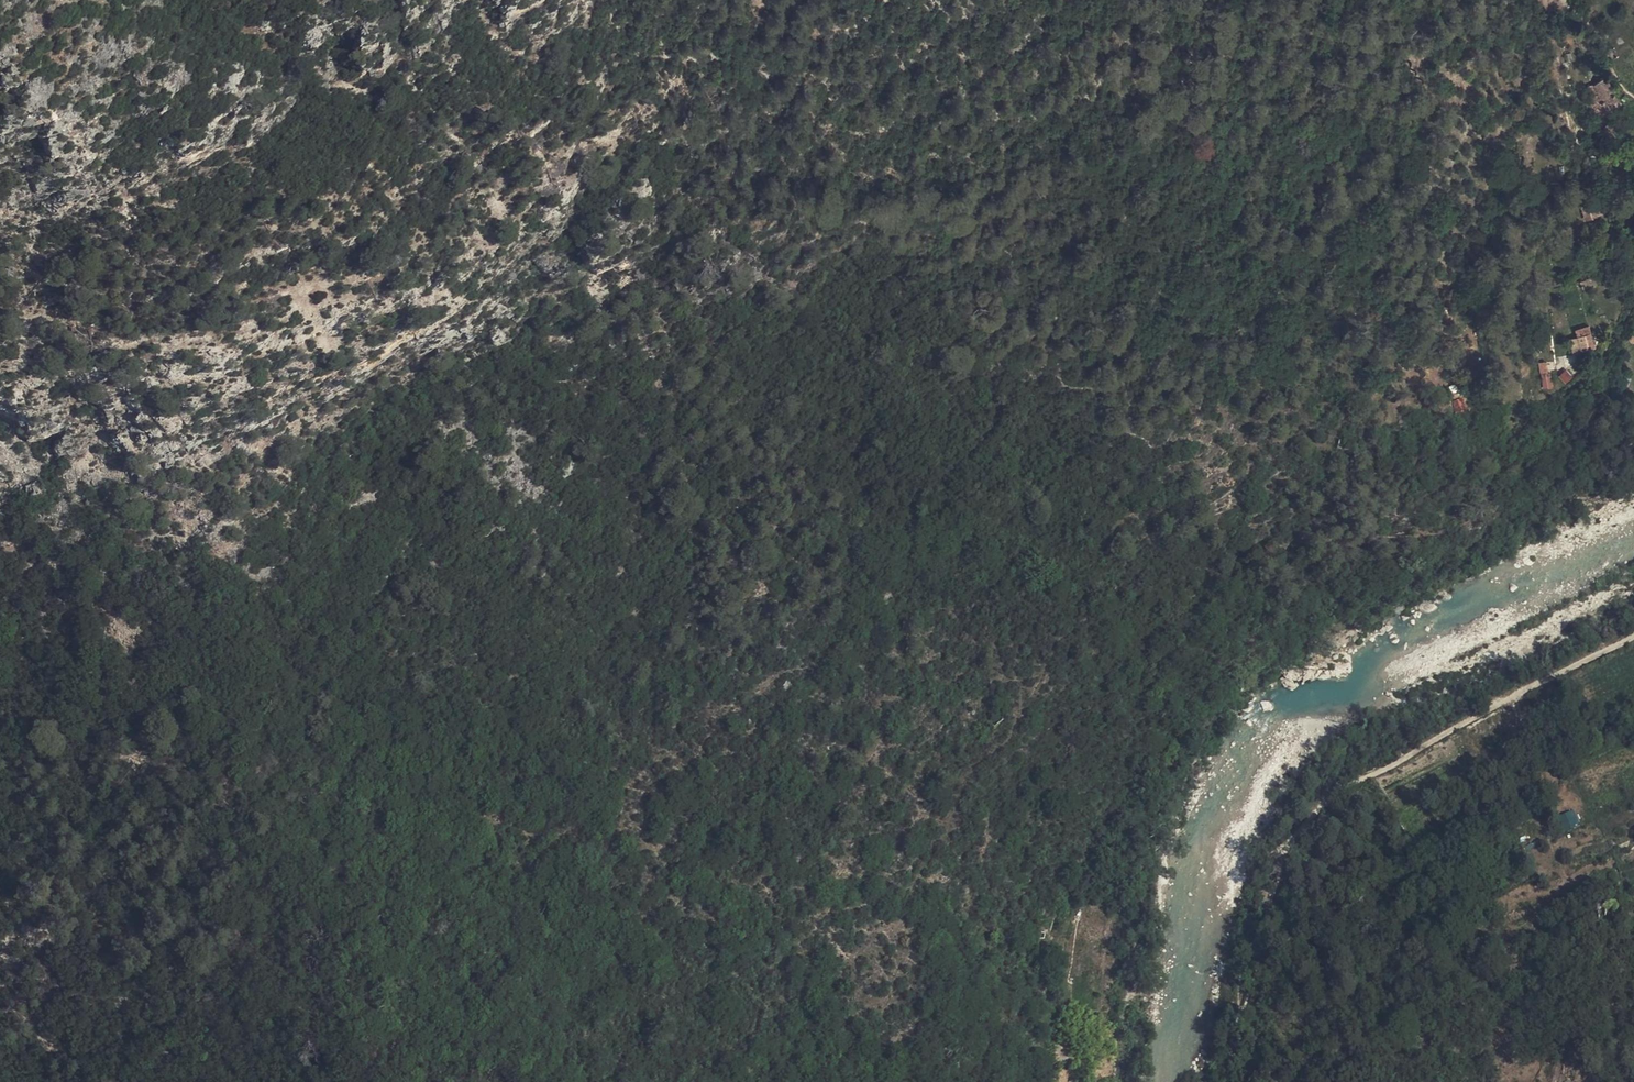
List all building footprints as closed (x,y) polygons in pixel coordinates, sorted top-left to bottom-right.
[(1596,88),(1593,91),(1596,113),(1604,124),(1618,113),(1609,102),(1618,95),(1607,79),(1596,88)] [(1618,95),(1609,102),(1618,113),(1625,107),(1618,95)] [(1602,134),(1608,142),(1609,142),(1616,148),(1621,143),(1610,129),(1602,134)] [(1590,198),(1584,201),(1590,216),(1604,210),(1599,199),(1592,202),(1590,198)] [(1586,288),(1587,290),(1582,293),(1587,300),(1592,296),(1591,295),(1598,291),(1593,284),(1586,288)] [(1577,332),(1579,338),(1590,333),(1587,327),(1577,332)] [(1590,333),(1579,338),(1584,351),(1595,346),(1590,333)] [(1543,368),(1544,372),(1545,372),(1545,386),(1552,386),(1552,372),(1550,372),(1549,368),(1543,368)] [(1564,384),(1572,378),(1567,370),(1558,375),(1564,384)] [(1626,380),(1629,373),(1622,370),(1619,378),(1626,380)] [(1463,400),(1453,402),(1459,423),(1468,421),(1463,400)] [(990,715),(994,719),(998,724),(1008,716),(1000,706),(990,715)] [(1558,814),(1562,830),(1579,826),(1575,810),(1558,814)] [(399,924),(391,911),(387,913),(381,918),(389,930),(399,924)] [(1063,1081),(1065,1081),(1071,1081),(1071,1067),(1063,1068),(1063,1081)]
